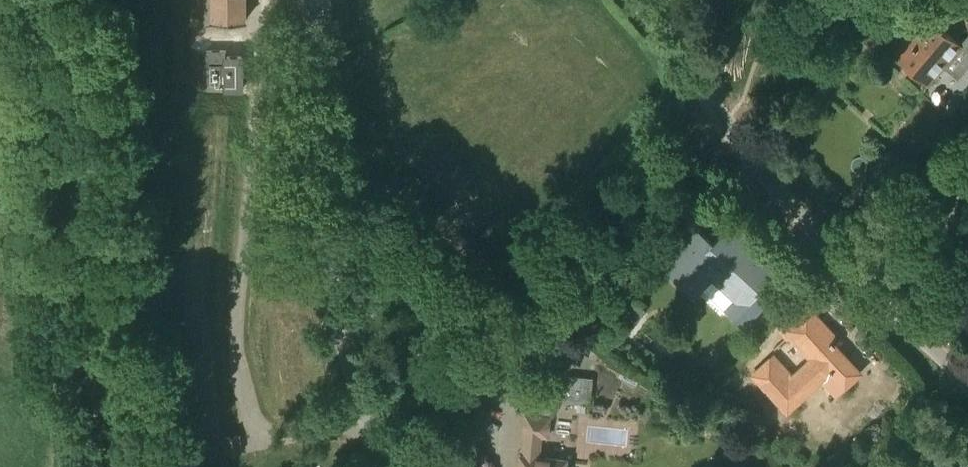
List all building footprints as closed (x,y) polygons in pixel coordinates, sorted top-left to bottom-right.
[(246,0),(210,0),(211,19),(246,19),(246,0)] [(959,44),(921,11),(909,25),(913,28),(893,51),(929,82),(943,66),(958,79),(967,67),(967,34),(959,44)] [(205,66),(209,66),(209,83),(223,83),(223,91),(244,91),(244,53),(224,53),(224,48),(205,49),(205,66)] [(778,271),(728,224),(713,240),(698,226),(685,240),(689,243),(664,269),(693,296),(711,277),(735,299),(725,310),(742,326),(776,289),(768,282),(778,271)] [(646,310),(637,303),(608,339),(618,346),(646,310)] [(783,335),(786,332),(810,358),(792,375),(773,354),(752,374),(787,412),(831,371),(845,386),(860,372),(831,340),(836,336),(813,311),(807,316),(802,311),(780,331),(783,335)] [(619,377),(635,385),(639,376),(623,368),(619,377)] [(520,466),(566,466),(564,466),(565,460),(538,457),(540,435),(548,436),(550,416),(557,401),(590,404),(593,377),(567,374),(540,396),(543,399),(541,415),(526,413),(522,455),(521,455),(520,466)]
